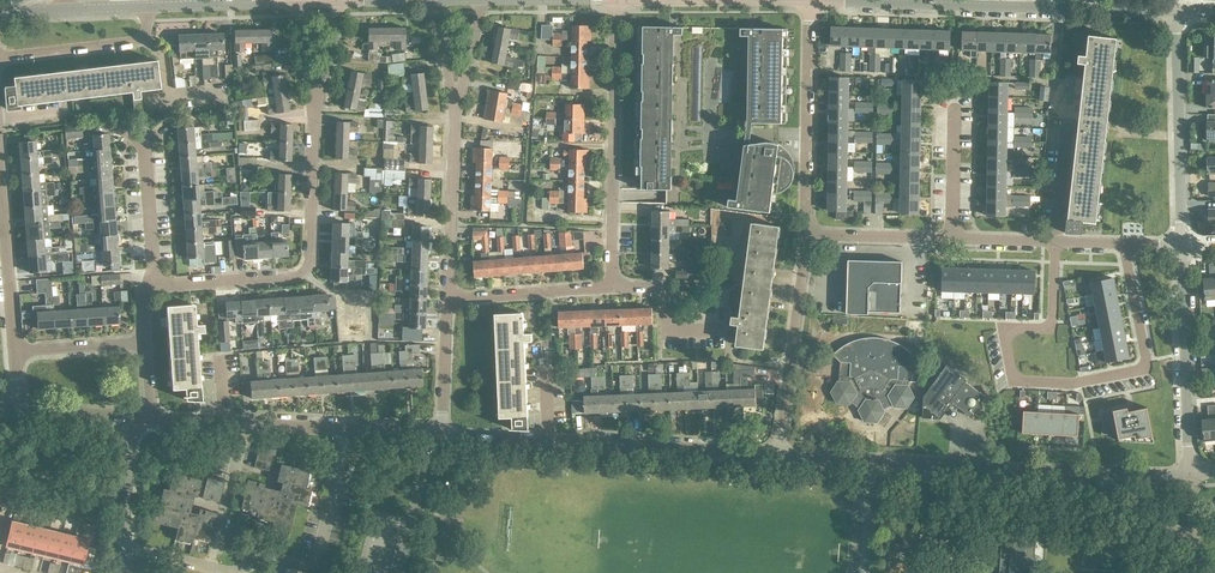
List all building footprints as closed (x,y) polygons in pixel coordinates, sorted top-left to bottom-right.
[(591,26),(572,25),(572,41),(587,41),(591,41),(591,26)] [(642,189),(666,190),(667,190),(670,35),(683,35),(683,27),(643,26),(643,35),(638,35),(636,177),(642,177),(642,189)] [(498,27),(495,45),(508,47),(509,38),(518,40),(520,31),(498,27)] [(542,27),(542,39),(553,40),(553,34),(553,27),(542,27)] [(831,46),(846,46),(847,28),(832,27),(831,46)] [(788,29),(740,28),(740,36),(750,36),(753,36),(752,123),(786,124),(788,29)] [(862,28),(847,28),(846,46),(861,46),(862,28)] [(862,28),(861,46),(876,47),(876,29),(862,28)] [(271,29),(253,30),(253,43),(262,43),(263,51),(272,51),(271,29)] [(336,111),(365,117),(378,56),(396,56),(405,118),(435,113),(423,30),(393,34),(394,41),(381,41),(382,35),(353,29),(336,111)] [(891,29),(876,29),(876,47),(891,47),(891,29)] [(891,47),(905,48),(906,30),(891,29),(891,47)] [(234,30),(235,52),(244,52),(244,43),(253,43),(253,30),(234,30)] [(921,30),(906,30),(905,48),(920,48),(921,30)] [(936,31),(921,30),(920,48),(935,49),(936,31)] [(935,49),(950,49),(950,31),(936,31),(935,49)] [(977,58),(977,51),(978,32),(963,32),(962,50),(971,50),(971,57),(977,58)] [(977,51),(992,51),(992,33),(978,32),(977,51)] [(1007,33),(992,33),(992,51),(1001,52),(1000,59),(1001,59),(1006,59),(1006,52),(1007,33)] [(1022,34),(1007,33),(1006,52),(1021,52),(1022,34)] [(210,79),(208,34),(193,35),(194,51),(202,50),(203,79),(210,79)] [(222,34),(208,34),(210,79),(218,78),(217,56),(218,56),(217,50),(223,49),(222,34)] [(1021,52),(1036,53),(1037,34),(1022,34),(1021,52)] [(1052,35),(1037,34),(1036,53),(1036,60),(1041,60),(1043,60),(1043,53),(1051,53),(1052,35)] [(179,54),(171,55),(174,78),(184,77),(183,63),(180,63),(180,60),(194,59),(194,51),(193,35),(178,35),(179,49),(179,54)] [(1096,223),(1117,39),(1092,36),(1072,218),(1067,218),(1065,231),(1082,233),(1083,222),(1096,223)] [(1214,74),(1214,37),(1206,37),(1206,58),(1213,58),(1212,74),(1214,74)] [(587,57),(587,41),(572,41),(572,57),(587,57)] [(513,67),(514,58),(506,57),(508,47),(495,45),(492,63),(513,67)] [(841,53),(841,62),(850,62),(851,53),(841,53)] [(870,63),(880,63),(880,54),(870,54),(870,63)] [(899,64),(909,64),(910,56),(900,55),(899,64)] [(1079,56),(1078,63),(1087,64),(1087,56),(1079,56)] [(572,57),(571,72),(587,73),(587,57),(572,57)] [(1001,59),(1001,67),(1006,67),(1006,69),(1011,69),(1011,59),(1006,59),(1001,59)] [(5,108),(5,107),(19,106),(19,102),(159,85),(156,60),(13,78),(14,90),(4,91),(4,90),(3,90),(4,108),(5,108)] [(1036,68),(1036,70),(1040,70),(1041,60),(1036,60),(1031,60),(1031,68),(1036,68)] [(850,62),(841,62),(840,71),(850,71),(850,62)] [(880,63),(870,63),(870,72),(880,72),(880,63)] [(909,64),(899,64),(899,73),(909,73),(909,64)] [(934,77),(934,68),(925,67),(925,77),(934,77)] [(1006,69),(1006,67),(1001,67),(1001,77),(1011,77),(1011,69),(1006,69)] [(934,68),(934,77),(943,78),(943,68),(934,68)] [(975,69),(967,68),(967,78),(977,78),(977,73),(975,73),(975,69)] [(1040,78),(1040,70),(1036,70),(1036,68),(1031,68),(1031,78),(1040,78)] [(985,69),(975,69),(975,73),(977,73),(977,78),(985,79),(985,69)] [(535,71),(535,79),(549,79),(549,71),(535,71)] [(561,79),(561,81),(571,81),(571,88),(590,88),(590,74),(586,73),(587,73),(571,72),(562,72),(561,79)] [(284,74),(262,78),(264,87),(272,86),(274,95),(287,93),(284,74)] [(849,78),(831,77),(830,92),(849,92),(849,78)] [(903,94),(921,95),(921,80),(903,80),(903,94)] [(1207,94),(1214,94),(1214,80),(1207,80),(1207,94)] [(990,82),(990,97),(1008,97),(1008,82),(990,82)] [(522,84),(521,91),(529,93),(531,86),(522,84)] [(535,95),(548,95),(548,84),(535,84),(535,95)] [(1042,86),(1040,100),(1048,101),(1049,87),(1042,86)] [(132,99),(140,98),(139,90),(131,91),(132,99)] [(487,105),(505,108),(522,111),(523,105),(513,103),(514,103),(506,101),(508,93),(489,90),(487,105)] [(849,92),(830,92),(830,107),(848,107),(849,92)] [(290,111),(287,93),(274,95),(275,104),(267,106),(268,115),(290,111)] [(921,109),(921,95),(903,94),(902,109),(921,109)] [(1207,94),(1206,108),(1214,108),(1214,94),(1207,94)] [(266,106),(264,97),(257,98),(258,107),(266,106)] [(1008,97),(990,97),(990,112),(1008,112),(1008,97)] [(133,100),(134,114),(143,113),(141,99),(133,100)] [(245,100),(235,101),(236,112),(247,110),(245,100)] [(864,113),(864,103),(855,103),(855,108),(855,113),(864,113)] [(873,103),(864,103),(864,113),(873,113),(873,103)] [(566,104),(566,119),(584,119),(584,104),(566,104)] [(886,114),(887,104),(878,104),(878,114),(886,114)] [(887,104),(886,114),(895,114),(895,104),(887,104)] [(487,105),(484,119),(503,122),(504,114),(521,117),(520,120),(526,121),(527,112),(522,111),(505,108),(487,105)] [(848,107),(830,107),(830,122),(848,122),(848,115),(855,115),(855,113),(855,108),(848,108),(848,107)] [(1024,117),(1024,108),(1015,107),(1015,117),(1024,117)] [(1024,108),(1024,117),(1033,118),(1033,108),(1024,108)] [(921,109),(902,109),(902,124),(920,124),(921,109)] [(1008,112),(990,112),(989,126),(1008,127),(1008,112)] [(348,117),(333,116),(333,153),(347,153),(348,117)] [(212,140),(212,133),(201,134),(200,127),(193,127),(192,119),(179,120),(180,128),(177,129),(178,143),(209,141),(212,140)] [(383,132),(391,133),(393,121),(385,119),(383,132)] [(556,119),(556,124),(566,124),(565,133),(584,134),(584,119),(566,119),(556,119)] [(243,120),(244,131),(260,130),(259,120),(243,120)] [(415,121),(417,158),(430,157),(429,121),(415,121)] [(848,122),(830,122),(830,136),(848,137),(848,122)] [(1207,122),(1207,125),(1204,125),(1204,135),(1207,135),(1207,138),(1210,138),(1210,141),(1214,141),(1214,122),(1207,122)] [(66,139),(81,137),(80,124),(65,125),(66,139)] [(292,125),(271,124),(271,133),(279,133),(279,143),(292,143),(292,125)] [(920,124),(902,124),(902,139),(920,139),(920,124)] [(1008,127),(989,126),(989,141),(1007,142),(1008,127)] [(864,142),(864,132),(855,132),(855,137),(855,142),(864,142)] [(873,133),(864,132),(864,142),(873,142),(873,133)] [(886,143),(886,134),(877,133),(877,143),(886,143)] [(93,143),(83,144),(84,151),(93,150),(110,149),(108,134),(92,135),(93,143)] [(886,134),(886,143),(895,144),(895,134),(886,134)] [(848,137),(830,136),(829,151),(848,151),(848,143),(855,143),(855,142),(855,137),(848,137)] [(1023,147),(1023,137),(1014,137),(1014,147),(1023,147)] [(1023,137),(1023,147),(1032,147),(1032,137),(1023,137)] [(920,154),(920,139),(902,139),(902,154),(920,154)] [(36,151),(35,141),(19,143),(20,159),(37,158),(36,158),(43,157),(51,156),(51,150),(36,151)] [(209,142),(209,141),(178,143),(179,157),(195,156),(195,149),(209,148),(209,147),(220,146),(220,141),(209,142)] [(989,141),(989,156),(1007,156),(1007,142),(989,141)] [(729,199),(728,207),(770,213),(773,194),(777,194),(781,193),(785,191),(788,189),(791,185),(792,182),(793,178),(794,173),(793,169),(791,165),(789,162),(785,159),(782,157),(778,156),(779,145),(776,144),(772,143),(769,142),(766,142),(754,144),(749,144),(748,153),(742,201),(738,201),(729,199)] [(291,161),(292,143),(279,143),(278,152),(270,151),(269,161),(291,161)] [(381,154),(395,155),(395,147),(382,147),(381,154)] [(477,163),(492,164),(493,148),(474,148),(473,163),(477,163)] [(79,158),(76,158),(76,166),(88,165),(94,164),(111,163),(110,149),(93,150),(94,157),(79,158)] [(585,165),(585,164),(588,165),(588,150),(569,149),(569,151),(565,151),(564,156),(569,156),(569,158),(550,158),(550,162),(550,165),(585,165)] [(848,151),(829,151),(829,166),(847,166),(848,151)] [(399,168),(414,171),(417,157),(402,154),(399,168)] [(920,154),(902,154),(901,168),(919,169),(920,154)] [(195,156),(179,157),(181,172),(211,169),(217,169),(216,162),(211,163),(211,162),(196,164),(195,156)] [(1007,156),(989,156),(988,171),(1007,171),(1007,156)] [(1208,174),(1214,174),(1214,157),(1207,158),(1207,160),(1204,160),(1204,171),(1208,171),(1208,174)] [(21,175),(38,174),(37,158),(20,159),(21,175)] [(863,172),(863,162),(854,162),(854,172),(863,172)] [(872,162),(863,162),(863,172),(872,172),(872,162)] [(94,164),(88,165),(89,172),(95,171),(96,179),(112,177),(111,163),(94,164)] [(492,180),(492,164),(477,163),(476,179),(492,180)] [(885,173),(885,163),(876,163),(876,173),(885,173)] [(885,163),(885,173),(894,173),(894,163),(885,163)] [(88,165),(76,166),(77,173),(80,172),(87,172),(89,172),(88,165)] [(569,172),(569,181),(584,181),(585,165),(550,165),(550,170),(559,170),(559,172),(569,172)] [(847,166),(829,166),(829,181),(847,181),(847,166)] [(1023,176),(1023,166),(1014,166),(1014,176),(1023,176)] [(1023,166),(1023,176),(1031,176),(1032,167),(1023,166)] [(381,168),(364,168),(363,176),(370,176),(369,180),(381,181),(381,168)] [(919,169),(901,168),(901,183),(919,183),(919,169)] [(212,177),(211,169),(181,172),(182,186),(198,185),(197,178),(212,177)] [(392,180),(392,179),(405,180),(405,172),(385,171),(384,180),(392,180)] [(1007,171),(988,171),(988,186),(1006,186),(1007,171)] [(291,174),(269,173),(269,183),(277,183),(277,192),(290,193),(291,174)] [(346,183),(355,183),(356,173),(334,173),(333,191),(346,192),(346,183)] [(38,174),(21,175),(22,191),(54,189),(53,183),(53,182),(39,183),(38,174)] [(90,186),(82,187),(82,194),(91,193),(97,193),(113,192),(112,177),(96,179),(96,186),(90,186)] [(409,178),(408,187),(417,188),(417,197),(429,198),(430,179),(409,178)] [(476,179),(476,195),(508,196),(509,191),(499,191),(499,189),(492,188),(492,180),(476,179)] [(381,181),(369,180),(369,192),(380,193),(381,181)] [(569,181),(569,197),(584,197),(584,181),(569,181)] [(847,181),(829,181),(829,196),(847,196),(847,181)] [(919,183),(901,183),(901,198),(919,198),(919,183)] [(198,192),(198,185),(182,186),(183,200),(199,199),(205,199),(213,198),(213,191),(198,192)] [(988,186),(988,200),(1006,201),(1006,186),(988,186)] [(54,189),(22,191),(24,208),(40,206),(47,205),(46,196),(54,195),(54,189)] [(333,210),(354,211),(355,202),(346,201),(346,192),(333,191),(333,210)] [(863,201),(863,191),(854,191),(854,201),(863,201)] [(872,201),(872,192),(863,191),(863,201),(864,201),(871,201),(872,201)] [(83,201),(97,200),(98,207),(114,206),(113,192),(97,193),(91,193),(82,194),(83,201)] [(289,211),(290,193),(277,192),(276,202),(268,202),(268,211),(289,211)] [(875,202),(876,202),(883,202),(884,202),(884,193),(875,192),(875,202)] [(885,202),(894,203),(894,193),(885,193),(885,202)] [(472,211),(491,211),(491,203),(508,203),(508,199),(508,196),(476,195),(476,196),(472,196),(472,211)] [(229,204),(237,204),(236,196),(230,196),(229,197),(229,204)] [(569,197),(559,196),(559,204),(569,204),(568,212),(587,213),(587,198),(584,198),(584,197),(569,197)] [(847,196),(829,196),(828,210),(837,210),(836,219),(854,219),(854,210),(847,210),(847,196)] [(1022,206),(1022,196),(1013,196),(1013,206),(1022,206)] [(1022,196),(1022,206),(1031,206),(1031,196),(1022,196)] [(408,206),(407,215),(429,216),(429,198),(417,197),(409,197),(409,206),(408,206)] [(214,205),(213,198),(205,199),(199,199),(183,200),(184,215),(200,214),(199,207),(214,205)] [(919,213),(919,198),(901,198),(900,213),(919,213)] [(519,199),(508,199),(508,203),(509,208),(522,209),(522,199),(519,199)] [(1006,201),(988,200),(988,215),(1006,216),(1006,201)] [(40,206),(24,208),(25,223),(59,221),(68,220),(68,213),(48,215),(47,205),(40,206)] [(84,216),(74,216),(75,224),(84,223),(93,222),(99,222),(115,220),(114,206),(98,207),(99,214),(84,216)] [(241,215),(254,216),(255,207),(249,207),(240,207),(241,214),(241,215)] [(381,211),(381,220),(393,221),(404,221),(404,214),(390,213),(390,211),(381,211)] [(653,211),(653,225),(669,225),(669,226),(689,226),(689,219),(670,219),(670,211),(653,211)] [(200,214),(184,215),(185,229),(201,228),(207,228),(207,221),(201,221),(200,214)] [(99,222),(93,222),(94,228),(100,228),(100,236),(116,235),(115,220),(99,222)] [(59,221),(25,223),(26,240),(50,238),(49,228),(59,227),(59,221)] [(348,231),(348,224),(332,223),(332,238),(347,238),(353,239),(354,232),(348,231)] [(739,346),(764,349),(779,226),(755,223),(739,346)] [(653,225),(652,239),(669,240),(669,232),(689,233),(689,226),(669,226),(669,225),(653,225)] [(412,226),(412,234),(405,234),(405,240),(412,241),(428,241),(428,227),(412,226)] [(187,244),(202,242),(201,228),(185,229),(187,244)] [(235,238),(234,238),(235,256),(243,255),(244,260),(258,258),(257,251),(257,242),(257,236),(256,234),(256,228),(249,228),(249,235),(242,235),(242,237),(235,238)] [(475,277),(490,276),(489,260),(489,252),(487,231),(472,232),(473,239),(482,239),(483,253),(481,253),(482,260),(473,261),(475,277)] [(287,256),(286,240),(278,241),(278,232),(271,233),(271,241),(272,241),(273,257),(287,256)] [(584,232),(573,232),(574,241),(584,240),(584,232)] [(101,243),(95,244),(95,251),(101,250),(118,249),(116,235),(100,236),(101,243)] [(513,250),(513,258),(505,258),(506,274),(521,273),(520,257),(521,257),(519,235),(513,236),(514,250),(513,250)] [(272,241),(271,241),(264,242),(264,236),(257,236),(257,242),(257,251),(258,258),(273,257),(272,241)] [(50,238),(26,240),(28,256),(44,255),(50,254),(60,253),(59,247),(52,247),(51,238),(50,238)] [(347,245),(366,246),(366,239),(362,239),(353,239),(347,238),(332,238),(331,252),(347,253),(347,245)] [(652,239),(652,254),(669,254),(669,240),(652,239)] [(224,257),(233,256),(231,240),(223,241),(224,257)] [(202,242),(187,244),(188,258),(204,257),(204,263),(217,262),(215,241),(202,242)] [(412,241),(411,248),(392,247),(392,254),(396,254),(427,256),(428,241),(412,241)] [(566,246),(567,253),(568,269),(584,268),(583,252),(574,253),(574,246),(572,246),(566,246)] [(551,248),(545,248),(545,255),(536,256),(537,272),(553,270),(551,255),(551,248)] [(103,265),(119,264),(118,249),(101,250),(103,265)] [(76,252),(76,259),(87,259),(87,251),(76,252)] [(499,251),(489,252),(489,260),(490,276),(506,274),(505,258),(504,251),(499,252),(499,251)] [(347,253),(331,252),(331,266),(365,268),(365,261),(347,260),(347,253)] [(44,255),(28,256),(29,272),(46,271),(45,261),(51,261),(55,260),(55,263),(69,261),(68,253),(60,253),(50,254),(44,255)] [(553,270),(568,269),(567,253),(551,255),(553,270)] [(427,256),(396,254),(396,262),(411,262),(411,270),(426,270),(427,256)] [(675,261),(688,261),(688,255),(675,254),(669,254),(652,254),(652,268),(669,268),(669,261),(675,262),(675,261)] [(520,257),(521,273),(537,272),(536,256),(521,257),(520,257)] [(221,258),(221,270),(233,270),(234,258),(221,258)] [(868,312),(900,313),(901,283),(902,283),(902,261),(849,260),(847,314),(868,314),(868,312)] [(73,261),(69,261),(63,262),(63,275),(74,274),(73,261)] [(1210,278),(1203,279),(1205,300),(1214,299),(1214,264),(1209,265),(1210,278)] [(330,281),(346,282),(346,274),(365,275),(365,268),(331,266),(330,281)] [(942,291),(954,291),(954,269),(943,269),(942,291)] [(966,270),(954,269),(954,291),(965,292),(966,270)] [(426,285),(426,270),(411,270),(410,278),(404,277),(404,284),(426,285)] [(688,271),(676,270),(675,278),(688,279),(688,271)] [(977,292),(978,270),(966,270),(965,292),(977,292)] [(989,293),(989,270),(978,270),(977,292),(989,293)] [(989,293),(1000,293),(1001,271),(989,270),(989,293)] [(1013,271),(1001,271),(1000,293),(1012,293),(1013,271)] [(1012,293),(1024,294),(1024,271),(1013,271),(1012,293)] [(1036,272),(1024,271),(1024,294),(1035,294),(1036,272)] [(120,284),(119,274),(101,276),(101,285),(120,284)] [(1091,282),(1093,294),(1115,289),(1112,278),(1091,282)] [(34,327),(38,327),(38,329),(54,328),(53,311),(53,305),(52,296),(51,279),(38,280),(39,293),(45,292),(46,306),(45,308),(43,306),(32,306),(34,327)] [(409,298),(425,299),(426,285),(404,284),(403,291),(410,291),(409,298)] [(1117,301),(1115,289),(1093,294),(1095,305),(1117,301)] [(120,292),(113,292),(114,301),(121,300),(121,302),(128,301),(128,298),(127,291),(120,291),(120,292)] [(28,294),(20,294),(20,306),(28,305),(28,294)] [(77,310),(69,310),(70,327),(87,326),(84,294),(78,295),(76,295),(77,303),(77,310)] [(91,294),(84,294),(87,326),(103,325),(102,308),(92,308),(91,294)] [(312,295),(313,317),(321,317),(320,311),(328,310),(327,294),(312,295)] [(312,295),(297,296),(299,312),(306,312),(306,318),(313,317),(312,295)] [(291,313),(299,312),(297,296),(283,298),(285,320),(292,319),(291,313)] [(278,320),(285,320),(283,298),(269,299),(270,315),(277,314),(278,320)] [(409,298),(409,306),(403,306),(403,305),(394,305),(394,312),(403,313),(409,313),(425,313),(425,299),(409,298)] [(270,315),(269,299),(254,300),(256,316),(256,322),(257,330),(257,336),(263,336),(263,330),(264,330),(263,315),(270,315)] [(254,300),(240,301),(241,317),(256,316),(254,300)] [(241,323),(241,317),(240,301),(225,302),(227,318),(234,317),(235,324),(241,323)] [(1095,305),(1097,316),(1119,312),(1117,301),(1095,305)] [(166,308),(172,388),(171,388),(172,390),(184,389),(185,397),(182,397),(185,397),(185,401),(203,401),(202,401),(200,384),(197,385),(193,333),(204,333),(203,325),(192,326),(191,306),(191,305),(166,307),(166,308)] [(119,323),(118,307),(102,308),(103,325),(119,323)] [(636,308),(621,309),(621,325),(636,324),(637,324),(636,308)] [(643,331),(643,324),(653,324),(652,308),(636,308),(637,324),(636,324),(638,346),(643,346),(643,331)] [(621,309),(605,310),(606,326),(621,325),(621,309)] [(53,311),(54,328),(70,327),(69,310),(53,311)] [(589,310),(574,311),(575,334),(575,349),(581,349),(580,327),(590,326),(589,310)] [(605,310),(589,310),(590,326),(591,348),(597,348),(596,333),(597,333),(597,326),(605,326),(606,326),(605,310)] [(568,335),(569,335),(569,334),(575,334),(574,311),(558,312),(559,328),(568,327),(568,335)] [(1122,324),(1119,312),(1097,316),(1100,328),(1122,324)] [(403,313),(402,320),(408,320),(408,328),(424,328),(425,313),(409,313),(403,313)] [(495,314),(495,316),(500,416),(500,418),(513,417),(513,429),(510,429),(510,430),(517,430),(517,428),(529,428),(529,413),(525,413),(522,342),(533,341),(532,333),(521,334),(520,314),(521,314),(521,313),(495,314)] [(732,317),(731,324),(739,326),(740,318),(732,317)] [(219,343),(220,343),(220,351),(230,351),(229,342),(230,342),(228,321),(218,322),(219,343)] [(255,321),(241,322),(242,331),(255,331),(255,321)] [(1100,328),(1102,339),(1124,335),(1122,324),(1100,328)] [(1102,339),(1104,351),(1126,347),(1124,335),(1102,339)] [(824,391),(822,419),(847,421),(847,426),(862,427),(862,422),(877,423),(876,428),(891,429),(892,424),(908,424),(909,401),(853,398),(856,353),(867,354),(868,340),(832,338),(831,350),(826,350),(825,376),(830,377),(829,392),(824,391)] [(422,386),(421,369),(413,369),(412,353),(419,352),(419,345),(405,346),(408,387),(422,386)] [(88,346),(75,346),(76,357),(89,356),(88,346)] [(405,346),(404,346),(405,351),(398,352),(400,370),(392,371),(393,388),(408,387),(405,346)] [(1104,351),(1107,362),(1129,358),(1126,347),(1104,351)] [(370,354),(371,372),(364,373),(365,390),(379,389),(377,353),(370,354)] [(385,371),(383,353),(377,353),(379,389),(393,388),(392,371),(385,371)] [(328,370),(327,357),(319,358),(320,371),(328,370)] [(263,375),(270,374),(269,361),(263,362),(262,362),(263,375)] [(947,365),(924,396),(923,418),(941,419),(948,409),(951,411),(950,413),(950,415),(951,416),(953,417),(955,417),(957,417),(958,415),(958,413),(958,412),(957,410),(959,408),(971,417),(977,408),(980,407),(980,405),(986,396),(966,381),(968,380),(947,365)] [(763,375),(774,376),(775,368),(764,367),(763,375)] [(335,375),(336,392),(351,391),(349,368),(343,369),(344,374),(335,375)] [(365,390),(364,373),(356,374),(356,368),(349,368),(351,391),(365,390)] [(597,368),(574,369),(574,377),(598,376),(597,368)] [(755,369),(741,370),(742,406),(756,405),(755,388),(748,389),(747,377),(755,377),(755,369)] [(320,371),(322,393),(336,392),(335,375),(328,376),(328,370),(320,371)] [(728,407),(742,406),(741,370),(734,370),(734,389),(727,390),(728,407)] [(307,377),(308,394),(322,393),(320,371),(314,371),(315,377),(307,377)] [(714,407),(728,407),(727,390),(719,390),(718,371),(712,371),(712,385),(713,390),(714,407)] [(299,372),(292,373),(294,395),(308,394),(307,377),(299,378),(299,372)] [(294,395),(292,373),(286,373),(286,379),(278,379),(279,396),(294,395)] [(656,410),(671,409),(670,392),(662,392),(661,373),(655,374),(655,393),(656,393),(656,410)] [(263,375),(265,397),(279,396),(278,379),(271,380),(270,374),(263,375)] [(642,410),(656,410),(656,393),(655,393),(655,374),(650,374),(648,374),(649,393),(641,393),(642,410)] [(258,381),(250,381),(251,398),(265,397),(263,375),(257,375),(258,381)] [(628,411),(642,410),(641,393),(634,394),(633,375),(626,375),(627,388),(627,394),(628,411)] [(585,413),(599,412),(598,395),(599,395),(598,376),(592,377),(592,395),(584,396),(585,413)] [(765,394),(775,394),(775,384),(765,385),(765,394)] [(678,392),(670,392),(671,409),(685,408),(684,391),(684,386),(677,386),(678,392)] [(699,408),(714,407),(713,390),(699,391),(699,408)] [(685,408),(699,408),(699,391),(684,391),(685,408)] [(599,412),(613,411),(613,394),(599,395),(598,395),(599,412)] [(613,411),(628,411),(627,394),(613,394),(613,411)] [(1209,419),(1202,419),(1204,440),(1214,439),(1214,414),(1214,405),(1207,405),(1209,419)] [(1128,407),(1103,412),(1102,435),(1118,435),(1119,442),(1154,443),(1148,407),(1129,411),(1128,407)] [(1036,434),(1038,412),(1024,411),(1022,433),(1036,434)] [(1036,434),(1050,435),(1052,412),(1038,412),(1036,434)] [(1066,413),(1052,412),(1050,435),(1064,435),(1066,413)] [(1078,436),(1080,414),(1066,413),(1064,435),(1078,436)] [(272,471),(277,448),(259,444),(254,467),(272,471)] [(50,452),(44,451),(42,464),(48,465),(50,452)] [(282,482),(280,491),(264,487),(265,484),(248,479),(241,508),(258,512),(256,518),(273,522),(272,527),(289,531),(296,503),(307,506),(311,488),(306,487),(310,470),(281,463),(277,481),(282,482)] [(199,514),(191,512),(195,496),(198,497),(202,479),(173,472),(169,489),(163,488),(159,505),(154,503),(150,521),(177,528),(175,539),(192,543),(194,537),(211,542),(218,513),(200,508),(199,514)] [(203,498),(220,502),(226,479),(208,475),(203,498)] [(6,546),(19,549),(25,524),(12,521),(6,546)] [(38,527),(25,524),(19,549),(31,552),(38,527)] [(31,552),(44,555),(50,530),(38,527),(31,552)] [(63,533),(50,530),(44,555),(57,558),(63,533)] [(1000,572),(1034,572),(1034,564),(1035,549),(1036,534),(1003,532),(1002,547),(1000,562),(1000,572)] [(70,562),(76,536),(63,533),(57,558),(70,562)] [(89,539),(76,536),(70,562),(92,567),(96,548),(87,546),(89,539)]
